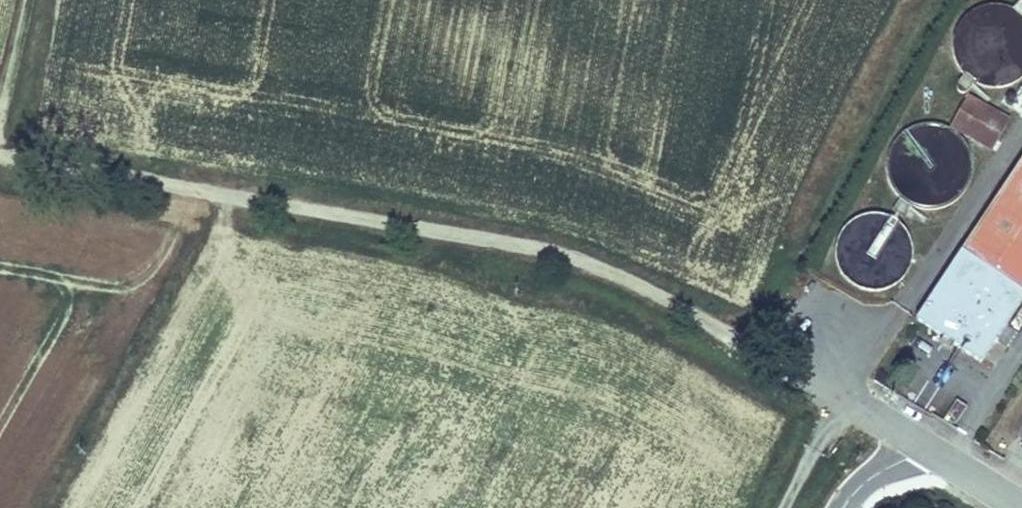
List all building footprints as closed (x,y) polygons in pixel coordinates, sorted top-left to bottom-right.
[(963,100),(948,129),(982,146),(987,137),(996,141),(1006,122),(963,100)] [(996,141),(987,137),(982,146),(991,151),(996,141)] [(1021,301),(1021,156),(914,317),(910,324),(977,369),(1021,301)]
